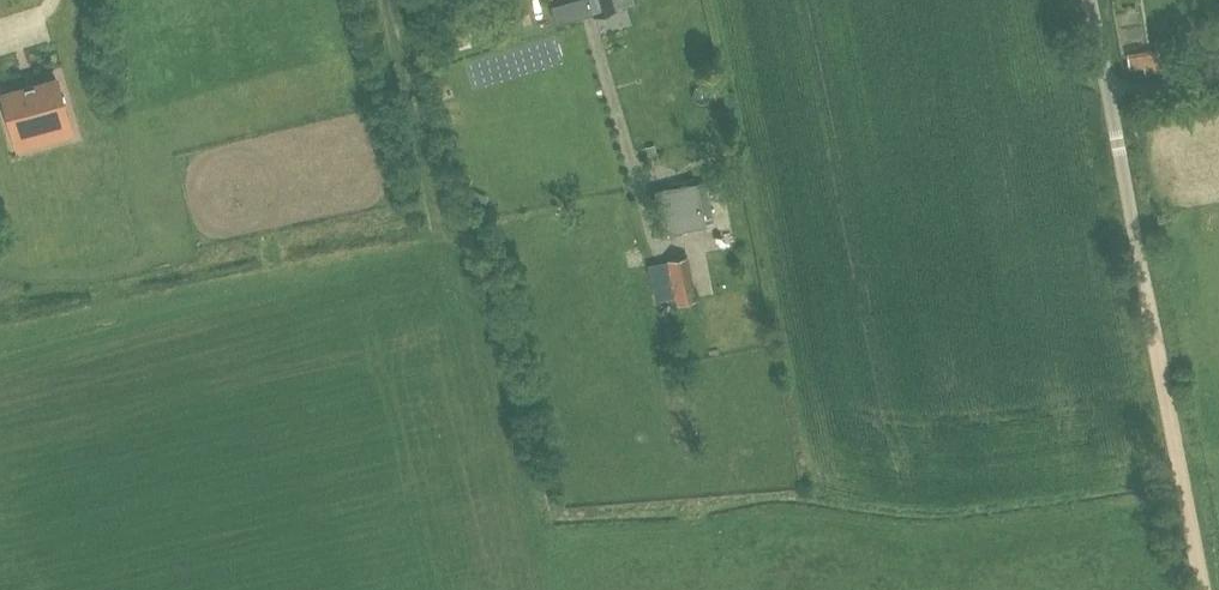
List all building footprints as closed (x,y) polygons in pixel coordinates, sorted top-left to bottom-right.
[(614,8),(612,0),(591,0),(595,14),(614,8)] [(558,21),(576,16),(572,1),(553,6),(558,21)] [(1158,48),(1142,50),(1128,52),(1130,69),(1143,67),(1145,74),(1162,72),(1158,48)] [(3,92),(15,134),(68,119),(56,77),(3,92)] [(704,180),(696,182),(658,190),(667,231),(713,221),(704,180)] [(688,256),(669,260),(676,294),(678,301),(696,297),(688,256)] [(669,260),(649,264),(656,299),(676,294),(669,260)]
